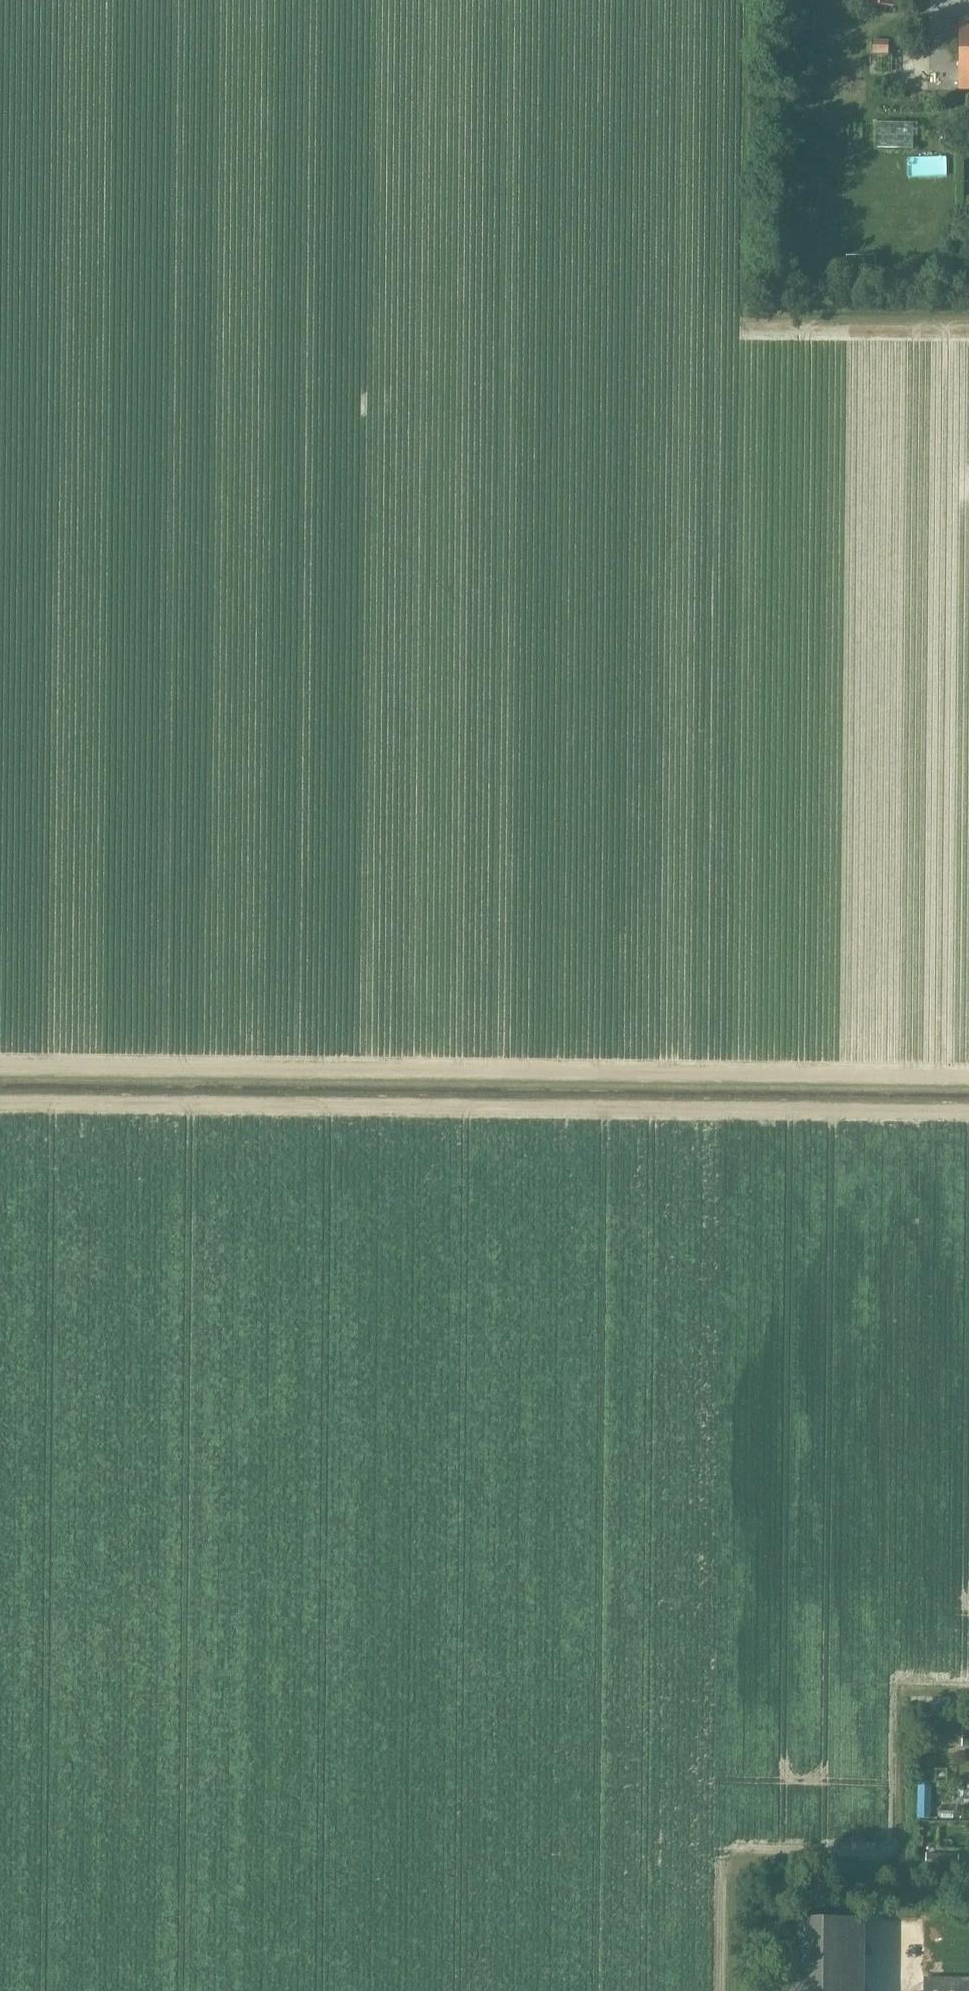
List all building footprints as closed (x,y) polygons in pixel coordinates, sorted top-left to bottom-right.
[(960,19),(959,90),(968,90),(968,19),(960,19)] [(960,1729),(932,1729),(932,1747),(960,1747),(960,1729)] [(926,1855),(926,1867),(958,1867),(958,1855),(926,1855)] [(782,1920),(782,1990),(862,1990),(862,1920),(782,1920)] [(890,1956),(890,1971),(912,1971),(912,1956),(890,1956)] [(923,1990),(968,1990),(968,1978),(923,1978),(923,1990)]
